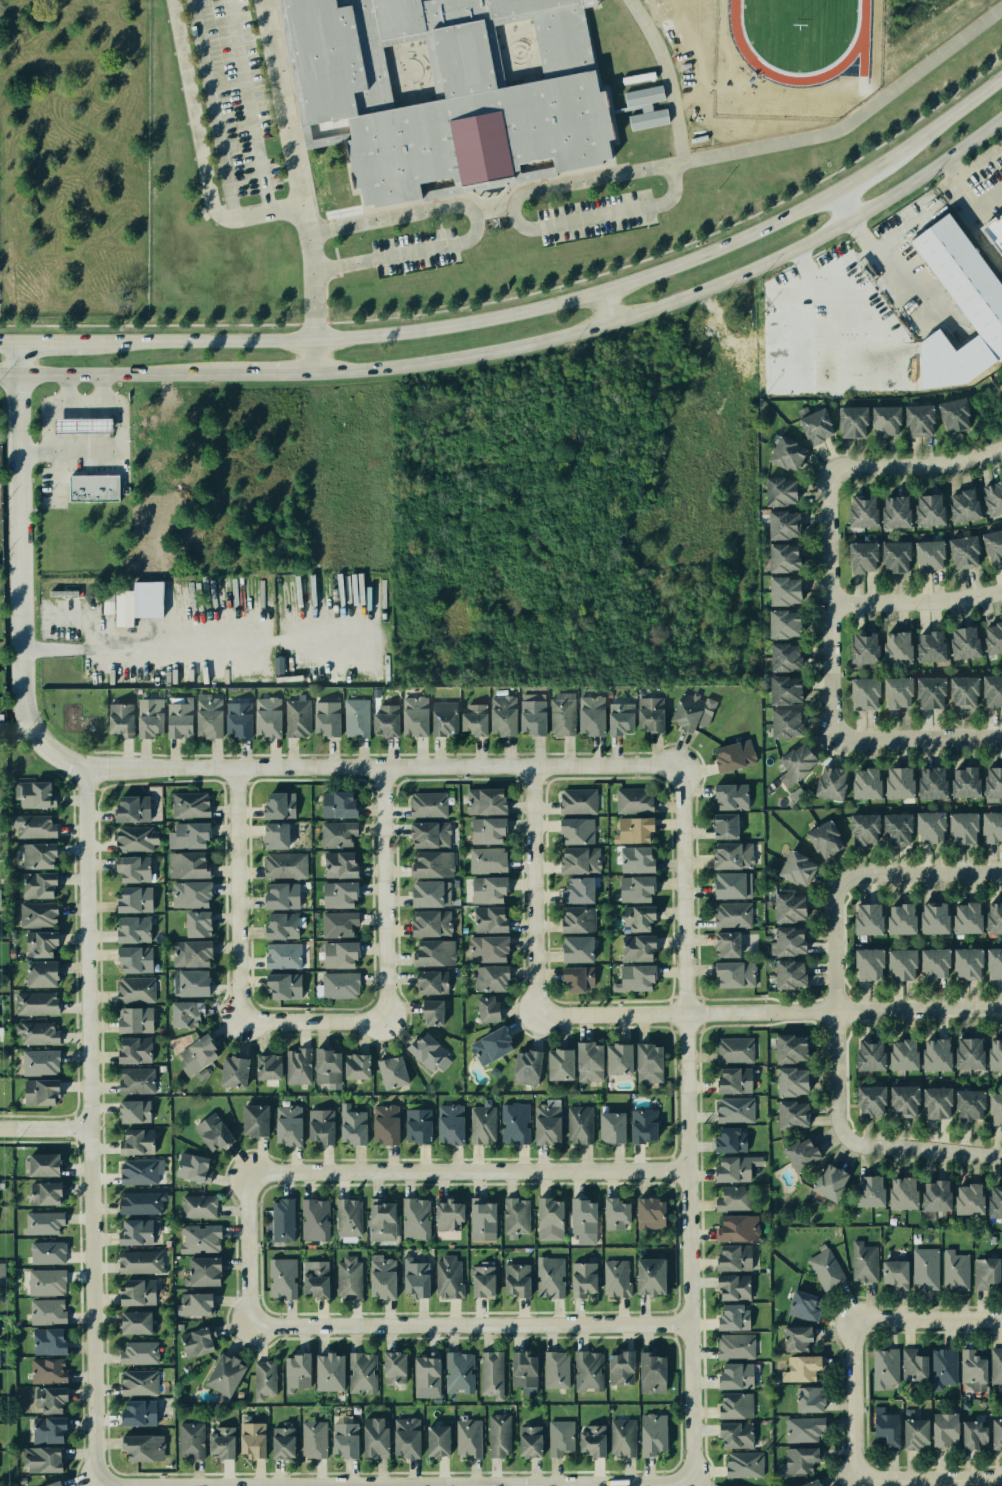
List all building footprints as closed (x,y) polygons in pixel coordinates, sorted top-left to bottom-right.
[(304,149),(275,0),(421,0),(421,1),(426,0),(595,0),(596,4),(581,7),(593,70),(597,93),(604,92),(613,140),(607,141),(610,159),(601,161),(601,165),(555,174),(556,176),(420,202),(419,199),(372,208),(372,205),(363,207),(359,188),(353,189),(344,142),(312,148),(304,149)] [(640,105),(627,107),(624,92),(661,85),(664,100),(650,102),(652,111),(666,108),(669,123),(632,131),(629,116),(642,113),(640,105)] [(978,223),(1001,205),(1001,257),(978,223)] [(948,213),(910,242),(962,312),(1000,283),(948,213)] [(994,382),(1001,377),(1001,397),(994,382)] [(965,398),(969,416),(967,417),(969,429),(951,432),(951,431),(946,432),(944,421),(941,422),(937,404),(965,398)] [(822,438),(823,440),(812,446),(807,436),(806,437),(798,420),(799,419),(796,411),(805,407),(809,415),(811,413),(808,407),(816,404),(819,410),(823,408),(831,425),(829,426),(832,433),(822,438)] [(933,424),(931,424),(932,436),(909,437),(908,425),(905,425),(904,407),(933,405),(933,424)] [(841,427),(839,427),(838,408),(867,407),(867,426),(864,426),(864,438),(841,439),(841,427)] [(874,426),(872,426),(872,407),(900,407),(900,425),(898,425),(898,435),(874,436),(874,426)] [(54,434),(54,420),(111,418),(112,432),(54,434)] [(788,466),(786,469),(768,461),(780,434),(797,442),(795,445),(807,450),(797,471),(788,466)] [(117,474),(117,500),(68,501),(68,475),(117,474)] [(766,506),(797,505),(796,478),(766,478),(766,506)] [(1001,479),(1001,482),(1001,509),(985,515),(975,488),(1001,479)] [(943,495),(967,489),(975,517),(950,523),(943,495)] [(844,495),(872,494),(873,525),(845,526),(844,495)] [(876,497),(903,495),(905,526),(878,527),(876,497)] [(909,496),(938,495),(939,524),(911,525),(909,496)] [(762,508),(791,509),(790,540),(761,539),(762,508)] [(1001,529),(1001,532),(1001,558),(985,564),(976,537),(1001,529)] [(970,536),(975,567),(945,571),(940,540),(970,536)] [(910,540),(940,540),(940,571),(910,571),(910,540)] [(842,542),(871,541),(871,573),(843,573),(842,542)] [(876,543),(906,543),(905,573),(875,573),(876,543)] [(763,544),(792,544),(792,572),(763,572),(763,544)] [(764,577),(793,578),(793,607),(763,606),(764,577)] [(133,627),(134,590),(116,590),(115,626),(133,627)] [(113,595),(103,596),(104,614),(114,614),(113,595)] [(763,611),(793,612),(793,638),(763,638),(763,611)] [(979,626),(1001,621),(1001,652),(985,656),(979,626)] [(946,627),(974,625),(977,656),(949,659),(946,627)] [(913,632),(941,631),(942,659),(914,660),(913,632)] [(845,634),(875,634),(875,663),(845,663),(845,634)] [(880,634),(908,634),(908,662),(880,662),(880,634)] [(765,642),(794,644),(793,673),(764,672),(765,642)] [(274,673),(284,673),(284,664),(277,664),(278,658),(274,658),(274,673)] [(979,675),(1001,675),(1001,707),(978,706),(979,675)] [(765,677),(796,678),(795,704),(765,704),(765,677)] [(878,679),(905,678),(906,708),(879,709),(878,679)] [(912,678),(939,679),(938,709),(912,709),(912,678)] [(945,678),(973,678),(973,709),(945,708),(945,678)] [(845,679),(874,679),(874,710),(845,710),(845,679)] [(682,691),(702,700),(705,693),(718,699),(705,727),(698,724),(694,733),(669,721),(682,691)] [(548,693),(575,694),(575,737),(548,736),(548,693)] [(253,694),(280,695),(278,734),(252,734),(253,694)] [(545,696),(544,733),(521,733),(522,695),(545,696)] [(581,696),(602,697),(601,737),(579,736),(581,696)] [(639,696),(665,697),(663,734),(637,732),(639,696)] [(156,699),(185,697),(185,733),(159,735),(156,699)] [(196,697),(219,698),(218,732),(194,731),(196,697)] [(402,697),(425,697),(426,735),(401,735),(402,697)] [(492,697),(516,698),(515,734),(491,733),(492,697)] [(342,698),(367,699),(367,735),(341,736),(342,698)] [(367,699),(395,698),(395,734),(367,735),(367,699)] [(130,701),(156,699),(159,735),(132,736),(130,701)] [(108,702),(130,701),(132,736),(109,733),(108,702)] [(286,702),(309,701),(309,736),(287,736),(286,702)] [(309,701),(334,701),(335,735),(309,736),(309,701)] [(431,701),(453,701),(454,734),(431,735),(431,701)] [(227,703),(247,704),(246,736),(226,736),(227,703)] [(609,703),(634,703),(633,732),(623,732),(623,736),(608,735),(609,703)] [(466,704),(486,704),(486,736),(474,737),(474,733),(470,733),(470,731),(462,731),(462,713),(466,713),(466,704)] [(769,709),(797,710),(796,739),(768,738),(769,709)] [(715,749),(749,739),(756,762),(719,773),(715,760),(717,760),(716,756),(717,756),(715,749)] [(776,757),(799,742),(815,767),(791,781),(776,757)] [(818,766),(844,771),(838,798),(812,792),(818,766)] [(918,767),(942,768),(941,798),(917,797),(918,767)] [(883,769),(912,768),(912,799),(882,797),(883,769)] [(979,769),(1001,768),(1001,796),(981,797),(979,769)] [(849,769),(876,769),(876,798),(849,798),(849,769)] [(947,769),(976,769),(977,798),(947,799),(947,769)] [(11,782),(47,781),(47,794),(57,794),(57,810),(12,811),(11,782)] [(614,783),(647,786),(646,810),(612,807),(614,783)] [(110,785),(148,784),(149,820),(110,820),(110,785)] [(708,785),(750,784),(750,810),(708,811),(708,785)] [(557,786),(595,787),(594,814),(556,813),(557,786)] [(173,789),(207,789),(207,817),(173,816),(173,789)] [(259,790),(293,789),(293,818),(260,819),(259,790)] [(467,789),(499,789),(500,814),(467,814),(467,789)] [(320,791),(354,790),(354,819),(321,820),(320,791)] [(408,791),(446,792),(446,819),(407,817),(408,791)] [(983,811),(1001,812),(1001,842),(982,841),(983,811)] [(918,812),(945,813),(944,843),(919,843),(919,831),(917,831),(918,812)] [(884,813),(912,814),(911,845),(886,845),(887,832),(884,832),(884,813)] [(950,813),(977,813),(977,843),(953,843),(953,831),(950,831),(950,813)] [(16,816),(49,815),(49,829),(54,827),(55,837),(16,838),(16,816)] [(850,815),(880,815),(880,843),(867,843),(867,845),(853,845),(853,833),(850,833),(850,815)] [(616,816),(648,816),(648,842),(615,842),(616,816)] [(709,817),(738,817),(738,838),(709,838),(709,817)] [(554,820),(591,818),(592,844),(555,845),(554,820)] [(465,820),(501,819),(502,843),(466,844),(465,820)] [(808,833),(831,819),(846,845),(822,859),(808,833)] [(404,822),(447,821),(448,847),(404,847),(404,822)] [(165,823),(171,823),(204,823),(206,850),(167,849),(165,823)] [(258,824),(305,824),(305,848),(258,848),(258,824)] [(320,825),(355,824),(355,846),(321,847),(320,825)] [(113,826),(158,825),(158,852),(114,853),(113,826)] [(707,844),(750,842),(752,869),(709,868),(708,856),(707,844)] [(16,843),(57,843),(57,869),(15,869),(16,843)] [(613,848),(649,847),(649,870),(614,871),(613,848)] [(554,849),(595,848),(596,873),(555,874),(554,849)] [(469,849),(505,849),(505,873),(469,873),(469,849)] [(167,851),(208,851),(208,876),(166,876),(167,851)] [(406,851),(451,852),(450,876),(406,875),(406,851)] [(790,851),(820,867),(809,888),(779,873),(790,851)] [(321,854),(353,852),(354,877),(322,878),(321,854)] [(262,853),(306,853),(305,877),(262,877),(262,853)] [(111,858),(151,857),(151,881),(112,881),(111,858)] [(707,873),(744,872),(744,897),(708,898),(707,873)] [(20,874),(55,875),(54,900),(19,899),(20,874)] [(469,877),(503,877),(503,902),(469,903),(469,877)] [(613,877),(655,878),(654,902),(613,901),(613,877)] [(557,879),(590,879),(590,902),(557,902),(557,879)] [(407,880),(443,882),(442,907),(406,905),(407,880)] [(165,882),(210,882),(210,908),(165,908),(165,882)] [(315,883),(354,882),(355,909),(315,910),(315,883)] [(262,883),(304,886),(303,911),(260,909),(262,883)] [(111,885),(149,885),(149,913),(110,913),(111,885)] [(776,895),(804,896),(804,921),(776,920),(776,895)] [(980,902),(1001,903),(1001,932),(980,932),(980,902)] [(713,903),(751,903),(751,928),(713,928),(713,903)] [(917,904),(945,906),(943,935),(915,933),(917,904)] [(849,905),(881,906),(881,933),(849,933),(849,905)] [(951,905),(974,905),(975,930),(951,931),(951,905)] [(21,908),(57,906),(58,926),(22,928),(21,908)] [(468,907),(505,906),(506,932),(468,933),(468,907)] [(613,906),(651,906),(650,933),(612,932),(613,906)] [(885,907),(906,907),(907,932),(886,932),(885,907)] [(556,908),(594,908),(594,932),(556,932),(556,908)] [(406,909),(450,909),(450,936),(406,936),(406,909)] [(183,912),(207,912),(207,936),(183,935),(183,912)] [(320,914),(356,913),(357,936),(321,937),(320,914)] [(261,915),(304,917),(303,940),(260,938),(261,915)] [(112,916),(151,917),(151,944),(112,944),(112,916)] [(774,928),(804,928),(805,958),(774,958),(774,928)] [(21,933),(53,932),(53,955),(21,955),(21,933)] [(711,934),(738,933),(739,957),(711,957),(711,934)] [(469,937),(503,936),(504,962),(469,963),(469,937)] [(556,936),(588,936),(587,962),(555,961),(556,936)] [(618,936),(649,936),(649,960),(618,960),(618,936)] [(410,938),(453,940),(452,965),(409,964),(410,938)] [(168,942),(205,942),(205,965),(169,965),(168,942)] [(323,942),(355,943),(355,968),(322,968),(323,942)] [(260,944),(300,943),(300,968),(260,969),(260,944)] [(109,949),(147,946),(149,971),(111,974),(109,949)] [(846,949),(878,950),(877,980),(845,979),(846,949)] [(917,951),(944,949),(938,977),(919,978),(917,951)] [(951,949),(976,949),(976,979),(951,979),(951,949)] [(982,950),(1001,950),(1001,978),(982,978),(982,950)] [(883,952),(909,952),(909,981),(883,981),(883,952)] [(23,962),(52,961),(53,986),(24,987),(23,962)] [(707,964),(753,963),(753,987),(708,988),(707,964)] [(777,963),(807,964),(806,987),(777,986),(777,963)] [(612,964),(651,964),(651,990),(612,990),(612,964)] [(477,968),(506,969),(506,991),(477,990),(477,968)] [(555,968),(592,968),(592,991),(555,991),(555,968)] [(408,972),(445,970),(446,993),(409,994),(408,972)] [(172,972),(202,971),(204,997),(173,998),(172,972)] [(322,974),(355,973),(356,999),(323,1000),(322,974)] [(255,977),(300,976),(301,1000),(255,1001),(255,977)] [(114,977),(152,977),(151,999),(113,999),(114,977)] [(16,995),(56,995),(56,1016),(16,1016),(16,995)] [(475,998),(491,998),(496,1018),(475,1023),(475,998)] [(416,1003),(442,1003),(442,1024),(416,1024),(416,1003)] [(171,1006),(201,1007),(200,1027),(170,1025),(171,1006)] [(113,1010),(150,1010),(150,1034),(113,1033),(113,1010)] [(20,1020),(57,1022),(56,1044),(19,1043),(20,1020)] [(496,1025),(509,1049),(477,1065),(465,1042),(496,1025)] [(406,1048),(416,1038),(419,1041),(427,1033),(448,1053),(445,1056),(451,1061),(441,1072),(436,1067),(431,1072),(406,1048)] [(772,1033),(803,1035),(798,1069),(770,1063),(772,1033)] [(202,1035),(217,1057),(188,1077),(173,1055),(202,1035)] [(711,1036),(748,1036),(748,1064),(711,1063),(711,1036)] [(986,1037),(1001,1037),(1001,1068),(986,1068),(986,1037)] [(116,1038),(149,1039),(149,1062),(115,1061),(116,1038)] [(885,1039),(910,1038),(911,1067),(887,1068),(885,1039)] [(952,1038),(980,1038),(981,1067),(952,1067),(952,1038)] [(916,1041),(944,1040),(945,1070),(917,1071),(916,1041)] [(853,1042),(879,1042),(880,1070),(853,1070),(853,1042)] [(603,1043),(626,1043),(626,1075),(603,1074),(603,1043)] [(574,1044),(599,1044),(599,1082),(574,1082),(574,1044)] [(634,1044),(660,1046),(659,1084),(632,1082),(634,1044)] [(286,1048),(307,1047),(308,1081),(287,1082),(286,1048)] [(313,1048),(337,1054),(338,1082),(314,1083),(313,1048)] [(516,1051),(528,1053),(529,1049),(541,1050),(537,1086),(512,1083),(516,1051)] [(24,1050),(59,1050),(59,1069),(24,1069),(24,1050)] [(548,1051),(572,1050),(573,1079),(549,1079),(548,1051)] [(375,1056),(398,1051),(405,1083),(383,1088),(375,1056)] [(226,1053),(244,1057),(237,1086),(219,1082),(226,1053)] [(346,1053),(367,1054),(366,1077),(345,1076),(346,1053)] [(254,1055),(279,1055),(278,1079),(254,1078),(254,1055)] [(114,1068),(152,1068),(153,1093),(115,1094),(114,1068)] [(768,1072),(798,1069),(801,1097),(772,1100),(768,1072)] [(713,1070),(750,1070),(750,1092),(712,1091),(713,1070)] [(20,1079),(54,1079),(55,1103),(20,1103),(20,1079)] [(852,1087),(879,1087),(879,1113),(852,1113),(852,1087)] [(887,1088),(912,1087),(913,1110),(888,1112),(887,1088)] [(954,1088),(976,1088),(977,1118),(954,1119),(954,1088)] [(919,1090),(943,1089),(944,1117),(920,1117),(919,1090)] [(984,1092),(1001,1090),(1001,1120),(986,1121),(984,1092)] [(713,1096),(754,1099),(752,1122),(711,1119),(713,1096)] [(114,1099),(152,1099),(152,1122),(114,1122),(114,1099)] [(772,1100),(808,1103),(806,1128),(770,1126),(772,1100)] [(273,1104),(296,1106),(294,1143),(271,1142),(273,1104)] [(469,1104),(497,1105),(495,1145),(467,1144),(469,1104)] [(243,1105),(269,1106),(268,1136),(250,1136),(250,1134),(243,1134),(243,1105)] [(497,1105),(525,1106),(524,1142),(496,1142),(497,1105)] [(339,1107),(365,1111),(360,1146),(333,1141),(339,1107)] [(370,1108),(395,1110),(393,1142),(367,1140),(370,1108)] [(436,1108),(459,1109),(457,1144),(434,1142),(436,1108)] [(531,1108),(557,1109),(556,1144),(530,1143),(531,1108)] [(568,1110),(588,1109),(590,1145),(570,1146),(568,1110)] [(627,1109),(655,1112),(652,1147),(623,1144),(627,1109)] [(307,1110),(333,1111),(333,1141),(306,1141),(307,1110)] [(194,1123),(215,1111),(232,1145),(210,1152),(194,1123)] [(403,1111),(428,1113),(425,1143),(401,1141),(403,1111)] [(593,1111),(620,1113),(617,1148),(590,1145),(593,1111)] [(709,1129),(743,1128),(744,1149),(709,1151),(709,1129)] [(115,1129),(154,1129),(154,1153),(115,1153),(115,1129)] [(799,1133),(815,1156),(794,1171),(778,1149),(799,1133)] [(24,1153),(59,1153),(59,1177),(24,1177),(24,1153)] [(179,1153),(216,1161),(211,1183),(174,1176),(179,1153)] [(709,1156),(763,1155),(763,1165),(745,1165),(746,1181),(709,1182),(709,1156)] [(117,1157),(165,1157),(165,1184),(117,1184),(117,1157)] [(822,1163),(841,1173),(827,1198),(808,1188),(822,1163)] [(851,1174),(874,1172),(878,1204),(854,1207),(851,1174)] [(885,1180),(911,1180),(911,1204),(878,1204),(885,1180)] [(26,1181),(60,1181),(60,1205),(26,1205),(26,1181)] [(921,1183),(946,1183),(946,1208),(921,1208),(921,1183)] [(952,1187),(978,1186),(979,1212),(953,1213),(952,1187)] [(114,1191),(161,1190),(162,1212),(114,1213),(114,1191)] [(715,1190),(745,1190),(745,1212),(715,1211),(715,1190)] [(984,1191),(1001,1190),(1001,1218),(985,1219),(984,1191)] [(179,1194),(215,1195),(214,1219),(178,1219),(179,1194)] [(605,1197),(621,1197),(621,1203),(631,1203),(630,1223),(625,1223),(625,1229),(604,1228),(605,1197)] [(271,1198),(294,1199),(292,1245),(271,1243),(271,1198)] [(301,1198),(313,1198),(314,1201),(328,1201),(329,1240),(301,1241),(301,1198)] [(336,1199),(361,1200),(361,1238),(336,1237),(336,1199)] [(535,1200),(562,1200),(561,1239),(534,1239),(535,1200)] [(367,1201),(390,1202),(390,1239),(367,1239),(367,1201)] [(401,1203),(424,1201),(427,1239),(404,1240),(401,1203)] [(502,1202),(523,1201),(525,1236),(505,1238),(502,1202)] [(637,1201),(664,1201),(664,1228),(637,1228),(637,1201)] [(435,1206),(458,1204),(459,1237),(437,1238),(435,1206)] [(470,1204),(494,1204),(494,1244),(470,1244),(470,1204)] [(570,1204),(594,1205),(593,1234),(570,1234),(570,1204)] [(25,1212),(61,1213),(61,1237),(25,1237),(25,1212)] [(722,1215),(757,1215),(757,1240),(718,1240),(717,1226),(722,1226),(722,1215)] [(114,1218),(161,1218),(161,1243),(114,1243),(114,1218)] [(179,1226),(218,1225),(218,1251),(179,1252),(179,1226)] [(855,1240),(876,1241),(873,1284),(852,1283),(855,1240)] [(27,1242),(62,1242),(63,1264),(27,1264),(27,1242)] [(722,1245),(751,1245),(752,1270),(717,1270),(717,1252),(722,1252),(722,1245)] [(806,1259),(828,1247),(848,1283),(826,1295),(806,1259)] [(115,1248),(165,1248),(165,1274),(115,1274),(115,1248)] [(912,1250),(935,1250),(935,1292),(912,1291),(912,1250)] [(944,1252),(967,1253),(966,1289),(942,1288),(944,1252)] [(404,1255),(411,1255),(411,1262),(429,1262),(429,1298),(412,1298),(413,1292),(404,1292),(404,1255)] [(975,1256),(999,1257),(997,1288),(973,1286),(975,1256)] [(183,1257),(218,1258),(218,1285),(182,1284),(183,1257)] [(431,1257),(459,1257),(460,1295),(432,1295),(431,1257)] [(268,1258),(278,1258),(278,1262),(286,1261),(286,1258),(296,1258),(296,1299),(282,1299),(282,1296),(268,1297),(268,1258)] [(599,1258),(627,1259),(626,1297),(598,1297),(599,1258)] [(371,1259),(396,1260),(395,1299),(370,1298),(371,1259)] [(636,1259),(660,1259),(660,1296),(636,1295),(636,1259)] [(304,1261),(328,1261),(328,1299),(316,1299),(316,1296),(312,1296),(312,1293),(304,1293),(304,1261)] [(337,1261),(359,1261),(359,1296),(337,1296),(337,1261)] [(537,1261),(564,1263),(562,1298),(534,1296),(537,1261)] [(571,1261),(593,1262),(591,1293),(569,1291),(571,1261)] [(883,1262),(903,1263),(902,1297),(882,1296),(883,1262)] [(503,1264),(529,1263),(530,1297),(504,1298),(503,1264)] [(472,1266),(494,1266),(494,1298),(472,1298),(472,1266)] [(26,1270),(63,1270),(64,1293),(27,1294),(26,1270)] [(717,1275),(750,1275),(750,1300),(720,1299),(720,1287),(717,1287),(717,1275)] [(116,1280),(161,1279),(161,1303),(116,1304),(116,1280)] [(794,1289),(818,1296),(815,1307),(821,1309),(817,1323),(787,1314),(794,1289)] [(176,1292),(207,1292),(207,1315),(176,1314),(176,1292)] [(28,1300),(63,1300),(63,1324),(28,1324),(28,1300)] [(723,1304),(743,1304),(743,1310),(749,1310),(749,1330),(718,1330),(718,1316),(721,1316),(721,1312),(723,1312),(723,1304)] [(115,1310),(150,1309),(150,1332),(116,1332),(115,1310)] [(179,1334),(213,1325),(216,1337),(211,1339),(214,1350),(186,1357),(179,1334)] [(784,1327),(811,1327),(811,1333),(814,1333),(814,1341),(808,1341),(808,1352),(784,1352),(784,1327)] [(28,1329),(61,1329),(61,1353),(28,1353),(28,1329)] [(716,1335),(751,1336),(751,1359),(715,1358),(716,1335)] [(117,1344),(156,1343),(156,1362),(117,1363),(117,1344)] [(901,1348),(916,1348),(916,1355),(927,1355),(927,1380),(912,1380),(912,1390),(901,1390),(901,1348)] [(872,1349),(897,1349),(898,1388),(873,1389),(872,1349)] [(960,1349),(972,1349),(972,1356),(987,1356),(987,1383),(987,1392),(973,1392),(973,1382),(960,1382),(960,1349)] [(608,1354),(620,1354),(620,1351),(635,1350),(635,1371),(633,1371),(633,1384),(608,1384),(608,1354)] [(991,1350),(1001,1350),(1001,1377),(990,1377),(991,1350)] [(444,1351),(470,1352),(469,1393),(444,1392),(444,1351)] [(512,1351),(529,1352),(528,1356),(537,1356),(537,1387),(511,1387),(512,1351)] [(544,1353),(563,1351),(565,1387),(546,1389),(544,1353)] [(216,1352),(243,1367),(225,1398),(198,1383),(216,1352)] [(384,1352),(406,1353),(406,1383),(383,1382),(384,1352)] [(414,1357),(426,1357),(426,1352),(439,1352),(440,1397),(414,1397),(414,1357)] [(480,1352),(502,1352),(502,1400),(493,1400),(493,1394),(480,1394),(480,1352)] [(576,1352),(600,1352),(600,1390),(576,1390),(576,1352)] [(930,1353),(955,1352),(955,1383),(931,1383),(930,1353)] [(638,1353),(660,1353),(659,1391),(637,1391),(638,1353)] [(282,1355),(303,1354),(305,1389),(284,1390),(282,1355)] [(313,1355),(337,1354),(337,1390),(314,1391),(313,1355)] [(348,1355),(374,1356),(374,1396),(347,1396),(348,1355)] [(787,1358),(817,1357),(818,1381),(779,1382),(778,1371),(787,1371),(787,1358)] [(29,1358),(61,1358),(61,1382),(29,1382),(29,1358)] [(248,1364),(275,1363),(277,1399),(249,1400),(248,1364)] [(714,1367),(751,1366),(751,1389),(715,1390),(714,1367)] [(117,1370),(156,1370),(156,1394),(117,1394),(117,1370)] [(15,1387),(65,1386),(66,1410),(16,1412),(15,1387)] [(796,1387),(825,1386),(825,1405),(823,1405),(823,1411),(796,1411),(796,1387)] [(720,1394),(751,1392),(753,1416),(722,1418),(720,1394)] [(115,1399),(155,1399),(155,1424),(115,1425),(115,1399)] [(874,1406),(884,1406),(884,1413),(900,1413),(900,1450),(886,1450),(886,1440),(874,1440),(874,1406)] [(933,1413),(958,1413),(958,1447),(933,1447),(933,1413)] [(33,1416),(61,1414),(62,1444),(30,1442),(33,1416)] [(640,1415),(666,1414),(667,1450),(656,1450),(656,1456),(641,1456),(640,1415)] [(489,1415),(510,1415),(510,1455),(504,1455),(504,1458),(488,1458),(489,1415)] [(363,1417),(384,1417),(384,1427),(388,1427),(389,1456),(364,1457),(363,1417)] [(175,1418),(199,1419),(202,1458),(176,1458),(175,1418)] [(331,1419),(358,1418),(360,1454),(333,1455),(331,1419)] [(394,1419),(419,1418),(420,1457),(404,1457),(404,1454),(394,1454),(394,1419)] [(610,1419),(635,1419),(635,1457),(614,1457),(614,1453),(610,1453),(610,1419)] [(904,1419),(930,1419),(930,1442),(923,1442),(923,1447),(919,1447),(919,1449),(904,1449),(904,1419)] [(993,1419),(1001,1419),(1001,1449),(993,1449),(993,1419)] [(459,1420),(479,1421),(479,1454),(458,1454),(459,1420)] [(548,1420),(573,1420),(573,1452),(562,1452),(562,1456),(548,1456),(548,1420)] [(963,1421),(988,1421),(988,1444),(979,1444),(979,1449),(963,1449),(963,1421)] [(239,1422),(264,1422),(265,1458),(248,1458),(248,1452),(240,1453),(239,1422)] [(272,1427),(283,1427),(282,1422),(291,1422),(292,1427),(294,1426),(295,1457),(273,1457),(272,1427)] [(783,1423),(818,1422),(818,1443),(783,1444),(783,1423)] [(719,1423),(753,1423),(753,1448),(724,1448),(724,1440),(722,1440),(722,1435),(719,1435),(719,1423)] [(208,1425),(233,1426),(231,1460),(206,1459),(208,1425)] [(299,1425),(323,1425),(323,1458),(299,1458),(299,1425)] [(585,1425),(605,1425),(606,1457),(592,1458),(592,1452),(580,1452),(579,1431),(585,1431),(585,1425)] [(428,1426),(450,1426),(449,1455),(428,1455),(428,1426)] [(519,1426),(541,1426),(542,1457),(526,1457),(526,1455),(519,1455),(519,1426)] [(118,1435),(161,1434),(162,1458),(118,1459),(118,1435)] [(21,1448),(58,1448),(59,1471),(21,1471),(21,1448)] [(725,1452),(762,1452),(762,1477),(725,1477),(725,1452)] [(783,1452),(813,1452),(813,1475),(783,1474),(783,1452)]
